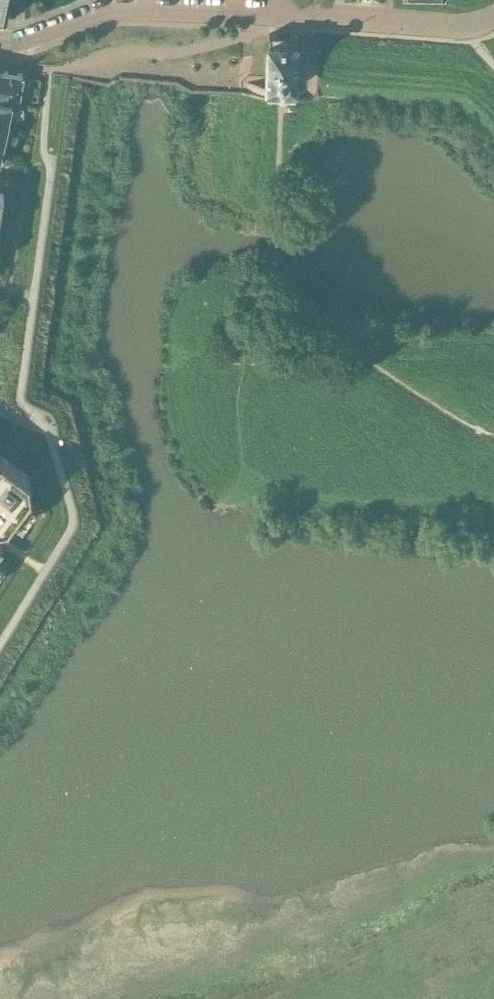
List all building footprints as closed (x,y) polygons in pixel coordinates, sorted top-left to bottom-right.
[(9,0),(0,0),(0,16),(6,17),(9,0)] [(269,43),(267,83),(267,84),(283,85),(296,85),(298,44),(285,44),(269,43)] [(23,73),(0,68),(0,93),(1,93),(0,97),(0,98),(11,100),(12,96),(19,97),(23,73)] [(0,160),(12,100),(11,100),(0,98),(0,160)] [(26,524),(18,518),(27,508),(26,483),(0,462),(0,554),(26,524)]
